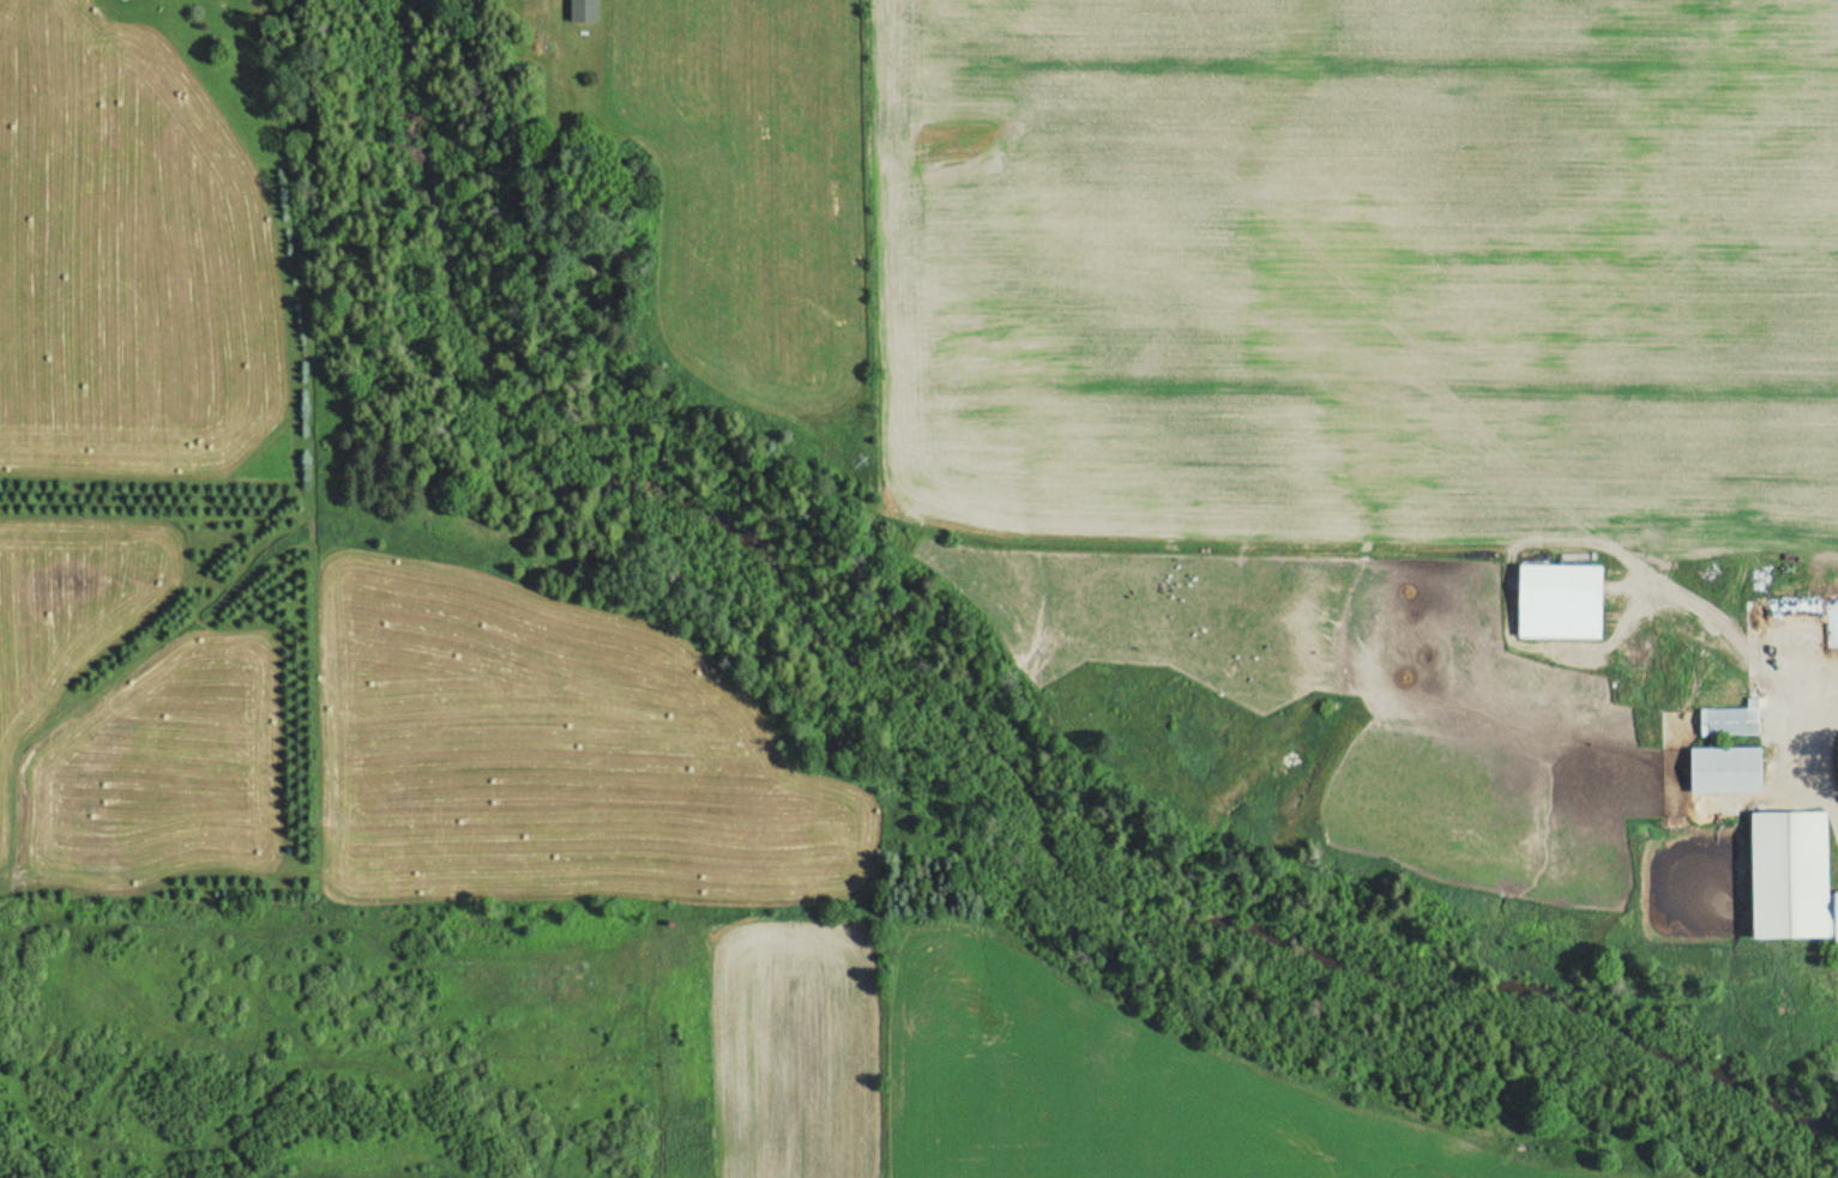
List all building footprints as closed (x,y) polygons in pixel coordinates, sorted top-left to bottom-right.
[(570,22),(599,22),(599,0),(570,0),(570,22)] [(1701,736),(1758,735),(1757,697),(1746,697),(1747,707),(1700,709),(1701,736)] [(1759,748),(1688,747),(1688,791),(1758,792),(1759,748)] [(1831,936),(1831,962),(1837,962),(1837,889),(1806,890),(1805,872),(1837,872),(1837,850),(1805,851),(1805,810),(1758,811),(1760,937),(1831,936)]
